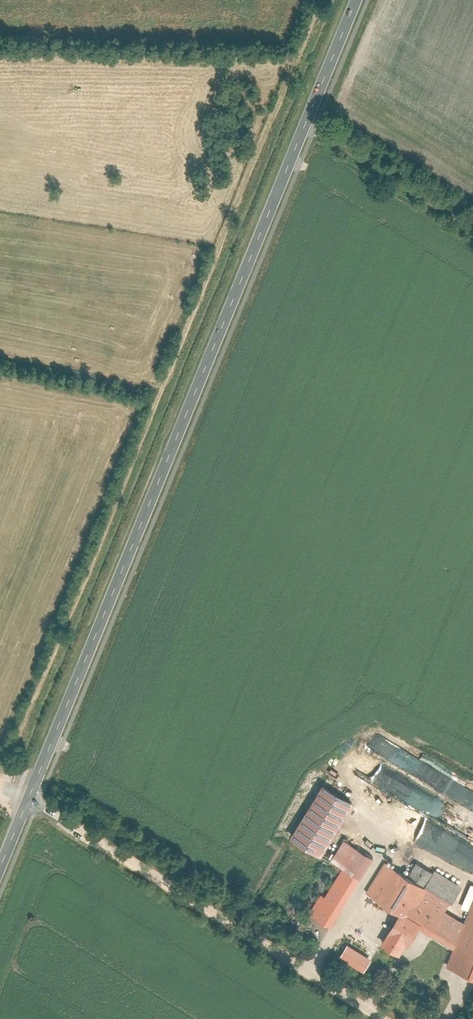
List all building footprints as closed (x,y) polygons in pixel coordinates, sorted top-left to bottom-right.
[(293,837),(320,854),(352,802),(325,785),(293,837)] [(426,810),(442,816),(447,800),(433,795),(433,797),(437,798),(434,806),(432,805),(431,808),(428,807),(426,810)] [(310,914),(330,927),(373,857),(345,840),(332,861),(344,869),(326,898),(321,895),(310,914)] [(455,948),(448,965),(472,975),(472,903),(464,924),(445,911),(451,901),(426,886),(434,872),(417,862),(408,876),(385,862),(367,892),(399,912),(397,915),(399,917),(383,942),(399,952),(405,941),(409,942),(418,926),(455,948)] [(348,945),(343,959),(369,970),(375,955),(348,945)]
